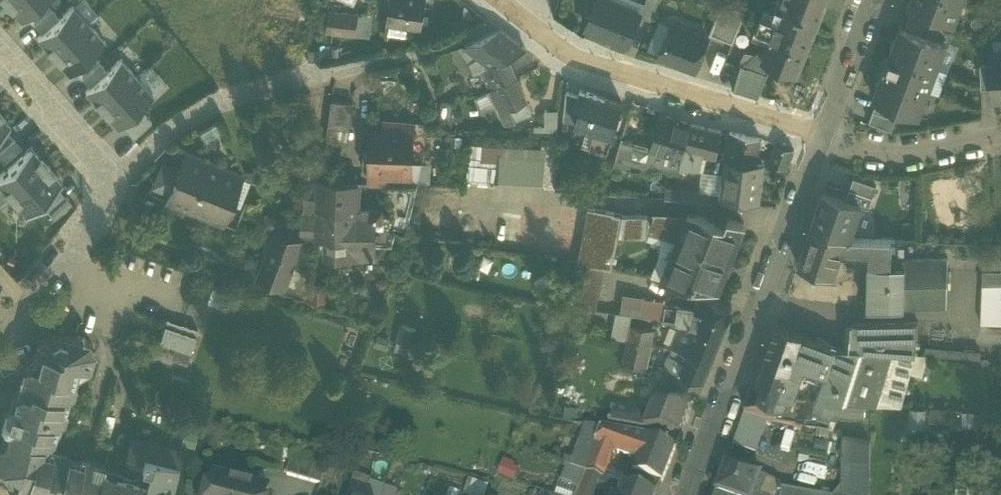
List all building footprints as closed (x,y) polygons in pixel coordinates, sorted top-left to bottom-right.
[(5,0),(21,18),(25,14),(41,0),(5,0)] [(33,23),(51,6),(45,0),(41,0),(25,14),(33,23)] [(89,22),(99,12),(88,0),(77,0),(73,4),(89,22)] [(422,24),(426,0),(390,0),(387,18),(409,22),(422,24)] [(640,14),(641,12),(612,0),(596,0),(586,25),(629,42),(640,14)] [(641,12),(640,14),(651,18),(659,0),(646,0),(641,12)] [(733,40),(746,6),(730,0),(723,0),(711,31),(733,40)] [(772,16),(813,33),(825,0),(778,0),(772,16)] [(962,0),(910,0),(909,3),(913,5),(936,13),(954,20),(962,0)] [(53,53),(89,22),(73,4),(59,16),(41,32),(37,36),(53,53)] [(913,5),(909,16),(931,25),(936,13),(913,5)] [(51,6),(33,23),(41,32),(59,16),(51,6)] [(797,72),(813,33),(772,16),(761,12),(755,28),(771,34),(769,40),(765,49),(762,57),(762,58),(772,62),(782,66),(781,71),(793,75),(795,71),(797,72)] [(350,14),(329,13),(328,29),(349,30),(350,14)] [(358,15),(357,31),(356,34),(371,35),(372,14),(358,13),(358,15)] [(358,15),(350,14),(349,30),(357,31),(358,15)] [(939,27),(931,25),(909,16),(904,27),(935,39),(939,27)] [(409,22),(387,18),(386,32),(407,35),(409,22)] [(89,22),(53,53),(69,71),(73,67),(91,51),(105,39),(89,22)] [(659,54),(696,68),(708,37),(671,22),(659,54)] [(901,26),(891,50),(936,67),(945,43),(935,39),(904,27),(901,26)] [(479,55),(489,63),(506,55),(526,47),(501,28),(464,44),(479,55)] [(753,33),(769,40),(771,34),(755,28),(753,33)] [(453,49),(462,72),(473,68),(470,61),(479,55),(464,44),(453,49)] [(737,64),(740,65),(741,63),(751,65),(756,54),(762,57),(765,49),(760,48),(756,52),(745,50),(737,64)] [(928,90),(936,67),(891,50),(883,73),(928,90)] [(1000,98),(1000,50),(992,51),(992,63),(993,87),(993,99),(1000,98)] [(73,67),(81,76),(99,60),(91,51),(73,67)] [(733,88),(759,96),(772,62),(762,58),(762,57),(756,54),(751,65),(741,63),(740,65),(733,88)] [(480,67),(490,89),(516,77),(506,55),(489,63),(480,67)] [(101,107),(137,75),(121,57),(107,69),(89,85),(85,89),(101,107)] [(99,60),(81,76),(89,85),(107,69),(99,60)] [(980,63),(981,87),(993,87),(992,63),(980,63)] [(137,75),(153,93),(165,82),(149,64),(137,75)] [(919,114),(928,90),(883,73),(874,97),(878,98),(900,107),(919,114)] [(137,75),(101,107),(117,125),(120,122),(138,106),(153,93),(137,75)] [(490,89),(500,111),(526,99),(516,77),(490,89)] [(576,105),(580,106),(585,90),(580,88),(579,94),(577,100),(576,105)] [(563,117),(575,121),(580,106),(576,105),(577,100),(579,94),(566,90),(563,117)] [(575,121),(595,127),(613,133),(622,102),(585,90),(580,106),(575,121)] [(878,98),(873,110),(896,118),(900,107),(878,98)] [(328,125),(350,127),(353,101),(331,99),(328,125)] [(532,111),(526,99),(500,111),(505,122),(516,118),(532,111)] [(441,123),(452,124),(453,102),(442,101),(441,115),(441,123)] [(151,121),(138,106),(120,122),(134,137),(151,121)] [(545,131),(556,131),(558,109),(544,109),(545,125),(545,131)] [(892,129),(896,118),(873,110),(869,121),(892,129)] [(652,145),(651,149),(681,158),(684,148),(691,122),(691,121),(662,112),(652,145)] [(6,128),(10,124),(0,113),(0,133),(6,128)] [(430,115),(429,123),(441,123),(441,115),(430,115)] [(394,131),(395,119),(383,117),(382,130),(394,131)] [(412,132),(414,132),(415,121),(395,119),(394,131),(412,132)] [(217,121),(199,131),(205,141),(223,131),(217,121)] [(691,122),(684,148),(702,153),(715,156),(721,130),(691,122)] [(607,151),(613,133),(595,127),(590,145),(607,151)] [(14,137),(6,128),(0,133),(0,149),(14,137)] [(370,169),(411,171),(411,162),(412,132),(394,131),(382,130),(372,130),(370,169)] [(725,158),(727,158),(757,162),(761,137),(746,135),(746,134),(730,131),(725,158)] [(621,164),(646,166),(651,149),(652,145),(622,136),(614,163),(621,164)] [(14,137),(0,149),(0,157),(4,162),(22,146),(14,137)] [(769,163),(786,168),(794,148),(775,143),(769,163)] [(484,145),(484,155),(498,156),(498,146),(484,145)] [(46,164),(30,146),(0,173),(0,185),(10,196),(46,164)] [(547,148),(498,146),(498,156),(497,159),(495,181),(543,184),(547,148)] [(699,168),(702,153),(684,148),(681,158),(679,167),(699,168)] [(679,167),(681,158),(651,149),(646,166),(648,166),(679,168),(679,167)] [(174,182),(229,204),(230,202),(240,177),(241,175),(185,152),(178,171),(174,182)] [(762,162),(757,162),(727,158),(725,171),(723,190),(723,194),(758,198),(762,162)] [(397,215),(409,215),(417,182),(421,167),(422,162),(411,162),(411,171),(410,183),(398,182),(398,198),(393,197),(393,212),(397,215)] [(432,162),(422,162),(421,167),(417,182),(431,183),(432,162)] [(269,163),(269,173),(291,173),(290,163),(269,163)] [(46,164),(10,196),(26,214),(40,202),(58,186),(62,182),(46,164)] [(166,201),(221,224),(229,204),(174,182),(178,171),(162,165),(154,185),(170,191),(166,201)] [(243,169),(241,175),(240,177),(251,181),(255,183),(259,171),(243,169)] [(398,182),(410,183),(411,171),(370,169),(369,181),(398,182)] [(723,190),(725,171),(702,169),(700,188),(712,189),(723,190)] [(251,181),(240,177),(230,202),(241,206),(251,181)] [(854,177),(846,199),(861,205),(868,207),(876,185),(854,177)] [(317,180),(316,209),(334,209),(334,212),(351,212),(351,206),(357,206),(357,205),(357,181),(317,180)] [(10,196),(0,185),(0,205),(10,196)] [(681,186),(666,185),(666,197),(680,198),(681,186)] [(72,201),(58,186),(40,202),(54,217),(72,201)] [(689,198),(711,200),(712,189),(700,188),(690,187),(689,198)] [(849,238),(861,205),(846,199),(823,191),(811,225),(845,238),(849,238)] [(306,223),(315,223),(316,196),(306,196),(306,223)] [(374,205),(357,205),(357,206),(351,206),(351,212),(334,212),(334,209),(316,209),(315,238),(329,238),(329,251),(356,251),(369,251),(369,257),(375,257),(375,251),(375,241),(391,241),(397,215),(393,212),(381,211),(379,209),(376,206),(374,205)] [(618,233),(622,213),(614,211),(588,206),(578,261),(582,262),(603,266),(612,268),(618,233)] [(648,230),(677,239),(688,212),(653,211),(650,212),(648,216),(648,230)] [(662,277),(718,287),(744,222),(728,216),(725,223),(699,213),(688,212),(677,239),(662,277)] [(622,213),(618,233),(648,234),(648,230),(648,216),(648,213),(622,213)] [(869,254),(868,264),(887,264),(888,257),(892,239),(849,238),(845,238),(811,225),(797,264),(814,270),(813,271),(816,272),(817,271),(833,276),(841,253),(869,254)] [(258,278),(285,288),(302,239),(275,230),(258,278)] [(677,239),(648,230),(648,234),(648,237),(661,241),(659,255),(651,275),(662,277),(677,239)] [(903,265),(904,306),(946,305),(945,257),(888,257),(887,264),(903,265)] [(574,306),(596,309),(603,266),(582,262),(574,306)] [(903,265),(887,264),(868,264),(867,307),(904,306),(903,265)] [(566,279),(557,265),(534,278),(542,293),(566,279)] [(982,296),(1000,296),(1000,269),(983,269),(982,296)] [(206,302),(229,310),(236,290),(213,283),(206,302)] [(642,302),(642,297),(643,295),(623,292),(620,312),(631,314),(633,301),(642,302)] [(700,296),(695,308),(689,323),(720,336),(731,309),(700,296)] [(982,296),(981,321),(1000,322),(1000,296),(982,296)] [(640,316),(662,319),(665,303),(665,300),(642,297),(642,302),(640,316)] [(632,314),(640,316),(642,302),(633,301),(631,314),(632,314)] [(681,322),(689,323),(695,308),(665,303),(662,319),(681,322)] [(631,314),(620,312),(616,311),(611,336),(626,339),(629,324),(631,324),(632,314),(631,314)] [(160,340),(191,351),(198,328),(182,323),(180,329),(168,325),(170,319),(167,318),(160,340)] [(182,323),(170,319),(168,325),(180,329),(182,323)] [(851,322),(849,348),(916,353),(919,321),(851,322)] [(671,348),(679,350),(710,362),(720,336),(689,323),(681,322),(679,328),(672,344),(671,348)] [(397,339),(411,343),(415,328),(402,324),(397,339)] [(629,324),(626,339),(651,344),(654,329),(631,324),(629,324)] [(664,341),(672,344),(679,328),(670,325),(664,341)] [(786,398),(791,400),(792,398),(804,365),(826,373),(836,347),(776,326),(755,388),(786,398)] [(83,493),(92,458),(82,456),(75,460),(69,458),(67,452),(51,447),(55,431),(59,428),(68,395),(63,388),(60,387),(65,368),(69,370),(80,373),(88,368),(94,347),(90,339),(57,330),(41,340),(38,350),(33,353),(30,364),(23,367),(17,391),(19,396),(17,403),(12,401),(9,403),(5,406),(1,420),(5,428),(7,428),(3,441),(0,443),(0,477),(1,477),(6,484),(24,489),(28,494),(82,494),(83,493)] [(392,337),(379,333),(375,345),(388,349),(392,337)] [(647,366),(651,344),(626,339),(622,361),(647,366)] [(907,404),(916,353),(849,348),(836,347),(826,373),(823,382),(822,382),(815,399),(866,403),(872,403),(905,405),(907,404)] [(703,380),(710,362),(679,350),(676,356),(669,353),(663,369),(681,372),(703,380)] [(63,388),(68,395),(72,382),(67,375),(69,370),(65,368),(60,387),(63,388)] [(661,388),(694,401),(703,380),(681,372),(663,369),(661,377),(665,378),(661,388)] [(658,435),(680,439),(694,401),(661,388),(651,414),(644,432),(658,435)] [(769,424),(776,425),(779,417),(786,398),(755,388),(745,416),(767,424),(769,424)] [(12,393),(9,403),(12,401),(17,403),(19,396),(17,391),(12,393)] [(805,426),(832,431),(839,413),(865,416),(866,403),(815,399),(805,426)] [(611,426),(644,432),(651,414),(614,408),(611,426)] [(733,447),(756,455),(767,424),(745,416),(733,447)] [(795,419),(779,417),(776,425),(794,428),(795,419)] [(587,474),(604,479),(607,469),(614,451),(639,460),(647,438),(589,427),(574,469),(587,474)] [(656,442),(675,450),(677,444),(680,439),(658,435),(656,442)] [(177,463),(177,465),(179,466),(183,449),(131,436),(126,455),(143,460),(144,455),(177,463)] [(633,473),(662,484),(675,450),(656,442),(647,438),(639,460),(633,473)] [(870,441),(843,438),(842,490),(837,494),(869,494),(870,441)] [(287,476),(321,486),(327,463),(293,453),(287,476)] [(144,455),(143,460),(141,465),(149,467),(146,480),(171,487),(177,465),(177,463),(144,455)] [(104,462),(104,460),(92,457),(92,458),(83,493),(92,494),(95,494),(102,469),(104,462)] [(515,465),(504,460),(498,474),(515,481),(519,470),(514,468),(515,465)] [(102,469),(121,474),(123,467),(104,462),(102,469)] [(573,485),(580,492),(587,474),(574,469),(567,466),(561,481),(573,485)] [(717,494),(719,494),(755,494),(761,478),(727,466),(717,494)] [(171,487),(146,480),(144,485),(120,479),(121,474),(102,469),(95,494),(169,494),(171,487)] [(607,469),(604,479),(623,486),(626,476),(607,469)] [(649,494),(658,494),(662,484),(633,473),(628,471),(626,476),(623,486),(624,487),(649,494)] [(146,480),(121,474),(120,479),(144,485),(146,480)] [(579,494),(598,494),(599,492),(604,479),(587,474),(580,492),(579,494)] [(351,490),(364,494),(367,494),(371,484),(355,478),(351,490)] [(269,493),(216,479),(212,494),(210,494),(208,494),(269,494),(269,493)] [(604,479),(599,492),(606,494),(621,494),(624,487),(623,486),(604,479)] [(468,480),(464,494),(486,494),(488,487),(468,480)] [(580,492),(573,485),(561,481),(560,481),(554,494),(579,494),(580,492)] [(367,494),(382,494),(385,489),(371,484),(367,494)] [(385,489),(382,494),(398,494),(399,492),(386,486),(385,489)] [(624,487),(621,494),(649,494),(624,487)]
